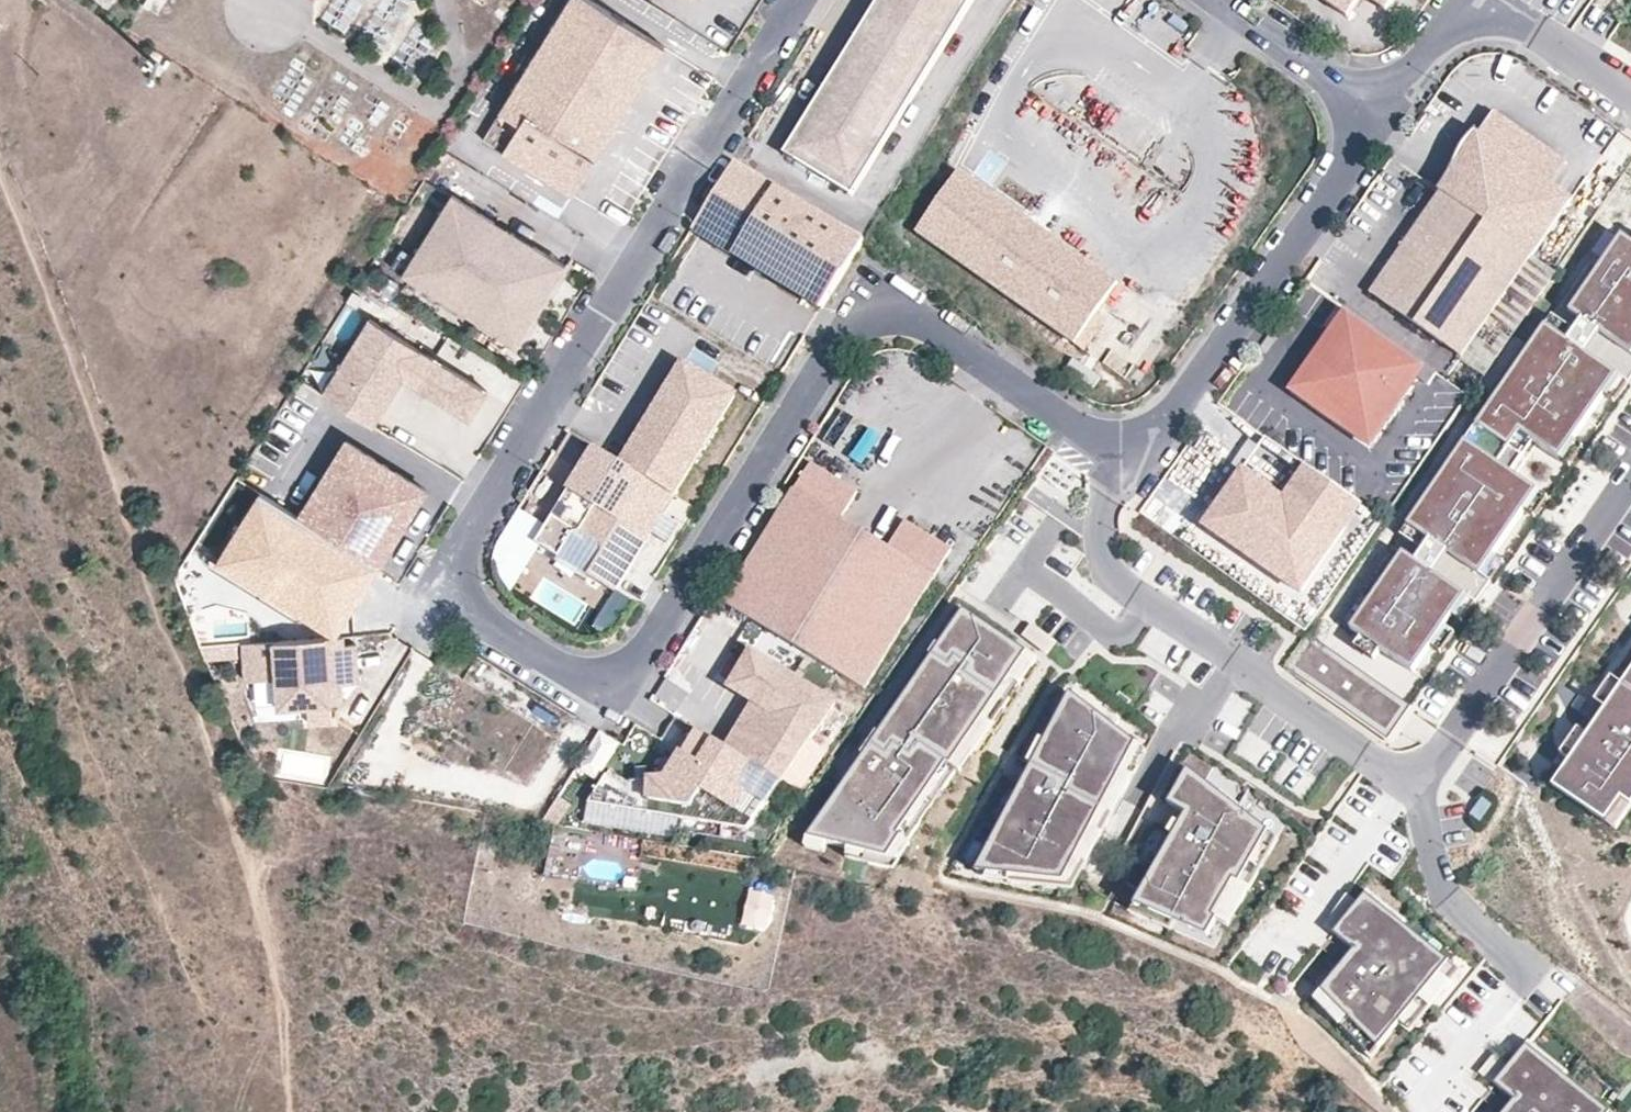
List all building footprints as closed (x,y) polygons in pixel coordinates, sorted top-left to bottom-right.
[(663,44),(595,0),(567,0),(481,136),(570,191),(663,44)] [(978,0),(882,0),(784,153),(853,197),(978,0)] [(1347,20),(1361,0),(1318,0),(1347,20)] [(1386,15),(1397,0),(1365,0),(1386,15)] [(1472,139),(1483,147),(1483,148),(1480,151),(1477,152),(1474,153),(1470,152),(1467,151),(1465,150),(1436,190),(1439,192),(1531,257),(1570,200),(1537,177),(1553,154),(1491,111),(1472,139)] [(1483,148),(1483,147),(1472,139),(1465,150),(1467,151),(1470,152),(1474,153),(1477,152),(1480,151),(1483,148)] [(825,310),(866,243),(737,163),(695,230),(825,310)] [(1119,282),(959,170),(916,231),(1076,343),(1119,282)] [(1461,358),(1531,257),(1439,192),(1368,293),(1461,358)] [(510,344),(560,265),(452,197),(448,194),(407,258),(412,261),(403,276),(510,344)] [(1622,237),(1570,311),(1578,317),(1569,329),(1563,339),(1545,327),(1407,522),(1429,537),(1422,548),(1413,560),(1401,551),(1349,625),(1360,633),(1379,646),(1411,669),(1428,644),(1442,624),(1451,613),(1464,594),(1479,573),(1492,555),(1523,510),(1537,490),(1513,473),(1535,443),(1558,459),(1572,439),(1603,396),(1617,376),(1630,356),(1630,244),(1622,237)] [(403,276),(412,261),(407,258),(398,273),(403,276)] [(1369,445),(1424,365),(1345,310),(1289,389),(1369,445)] [(1552,317),(1545,327),(1563,339),(1569,329),(1552,317)] [(482,389),(368,319),(320,395),(372,426),(401,379),(464,418),(482,389)] [(1131,365),(1108,349),(1099,362),(1121,378),(1131,365)] [(679,363),(617,462),(664,490),(669,494),(731,395),(679,363)] [(1617,376),(1603,396),(1616,405),(1629,385),(1617,376)] [(1572,439),(1558,459),(1570,468),(1584,448),(1572,439)] [(380,565),(426,490),(345,441),(323,478),(330,482),(326,488),(319,484),(300,516),(380,565)] [(1303,595),(1364,508),(1268,441),(1207,528),(1303,595)] [(652,509),(664,490),(617,462),(589,445),(562,489),(566,492),(552,516),(547,512),(530,539),(553,553),(568,530),(574,529),(596,543),(598,549),(583,573),(609,589),(657,513),(652,509)] [(811,462),(724,601),(865,689),(952,551),(905,521),(888,548),(842,519),(859,492),(811,462)] [(552,516),(566,492),(562,489),(547,512),(552,516)] [(657,513),(669,494),(664,490),(652,509),(657,513)] [(1537,490),(1523,510),(1535,518),(1549,498),(1537,490)] [(354,607),(380,565),(300,516),(260,492),(217,562),(298,611),(354,607)] [(1429,537),(1407,522),(1400,533),(1422,548),(1429,537)] [(1479,573),(1491,582),(1504,563),(1492,555),(1479,573)] [(510,557),(501,577),(517,584),(526,564),(510,557)] [(297,618),(308,617),(335,634),(338,634),(350,614),(354,607),(298,611),(217,562),(214,567),(297,618)] [(597,623),(610,631),(630,599),(617,591),(597,623)] [(1451,613),(1462,621),(1476,602),(1464,594),(1451,613)] [(957,607),(804,834),(880,855),(1019,652),(957,607)] [(1442,624),(1428,644),(1441,653),(1455,633),(1442,624)] [(1411,706),(1307,631),(1283,665),(1389,740),(1411,706)] [(1379,646),(1360,633),(1353,643),(1372,656),(1379,646)] [(358,679),(356,641),(344,642),(343,634),(338,634),(242,639),(245,677),(255,705),(307,702),(308,720),(331,718),(330,700),(343,699),(342,681),(358,679)] [(778,779),(831,701),(747,648),(726,684),(749,698),(719,743),(776,777),(778,779)] [(1552,792),(1616,835),(1630,813),(1630,677),(1622,690),(1607,712),(1588,739),(1570,767),(1552,792)] [(1595,705),(1607,712),(1622,690),(1611,682),(1595,705)] [(1065,689),(973,867),(1057,879),(1131,741),(1065,689)] [(742,825),(776,779),(776,777),(719,743),(691,725),(660,776),(624,777),(620,783),(599,770),(583,798),(742,825)] [(1249,731),(1235,750),(1263,771),(1278,752),(1249,731)] [(1558,759),(1570,767),(1588,739),(1577,732),(1558,759)] [(624,777),(603,765),(599,770),(620,783),(624,777)] [(1189,816),(1138,904),(1212,938),(1272,833),(1186,767),(1167,800),(1189,816)] [(591,857),(587,872),(616,881),(621,865),(591,857)] [(1359,951),(1323,989),(1384,1050),(1453,961),(1367,893),(1337,930),(1359,951)] [(1508,1111),(1606,1111),(1524,1046),(1492,1086),(1514,1105),(1508,1111)]
